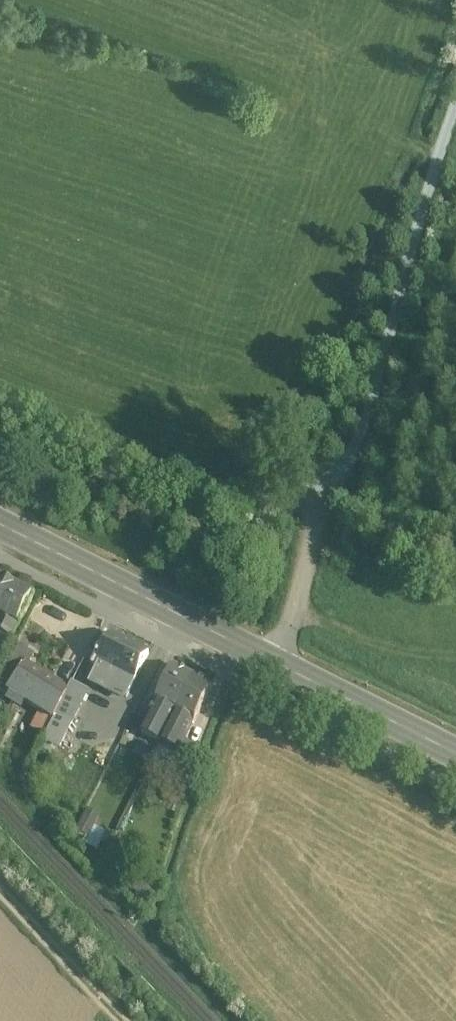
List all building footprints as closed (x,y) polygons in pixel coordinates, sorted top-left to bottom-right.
[(0,581),(0,604),(9,586),(0,581)] [(0,604),(0,617),(0,632),(11,638),(32,597),(9,586),(0,604)] [(149,654),(128,643),(128,644),(114,636),(91,680),(127,699),(149,654)] [(14,648),(3,666),(0,673),(0,696),(5,686),(25,656),(14,648)] [(69,690),(25,663),(7,691),(18,698),(19,698),(54,720),(56,716),(69,690)] [(176,668),(156,706),(142,734),(160,743),(161,743),(194,677),(176,668)] [(213,686),(194,677),(161,743),(160,743),(151,761),(153,762),(155,765),(159,767),(161,771),(167,774),(175,759),(176,760),(213,686)] [(89,691),(72,683),(69,690),(56,716),(57,716),(72,724),(89,691)] [(72,724),(57,716),(45,739),(61,747),(72,724)] [(176,760),(175,759),(167,774),(173,777),(175,784),(184,789),(192,769),(193,769),(193,768),(176,760)] [(99,817),(89,811),(78,831),(88,836),(99,817)]
